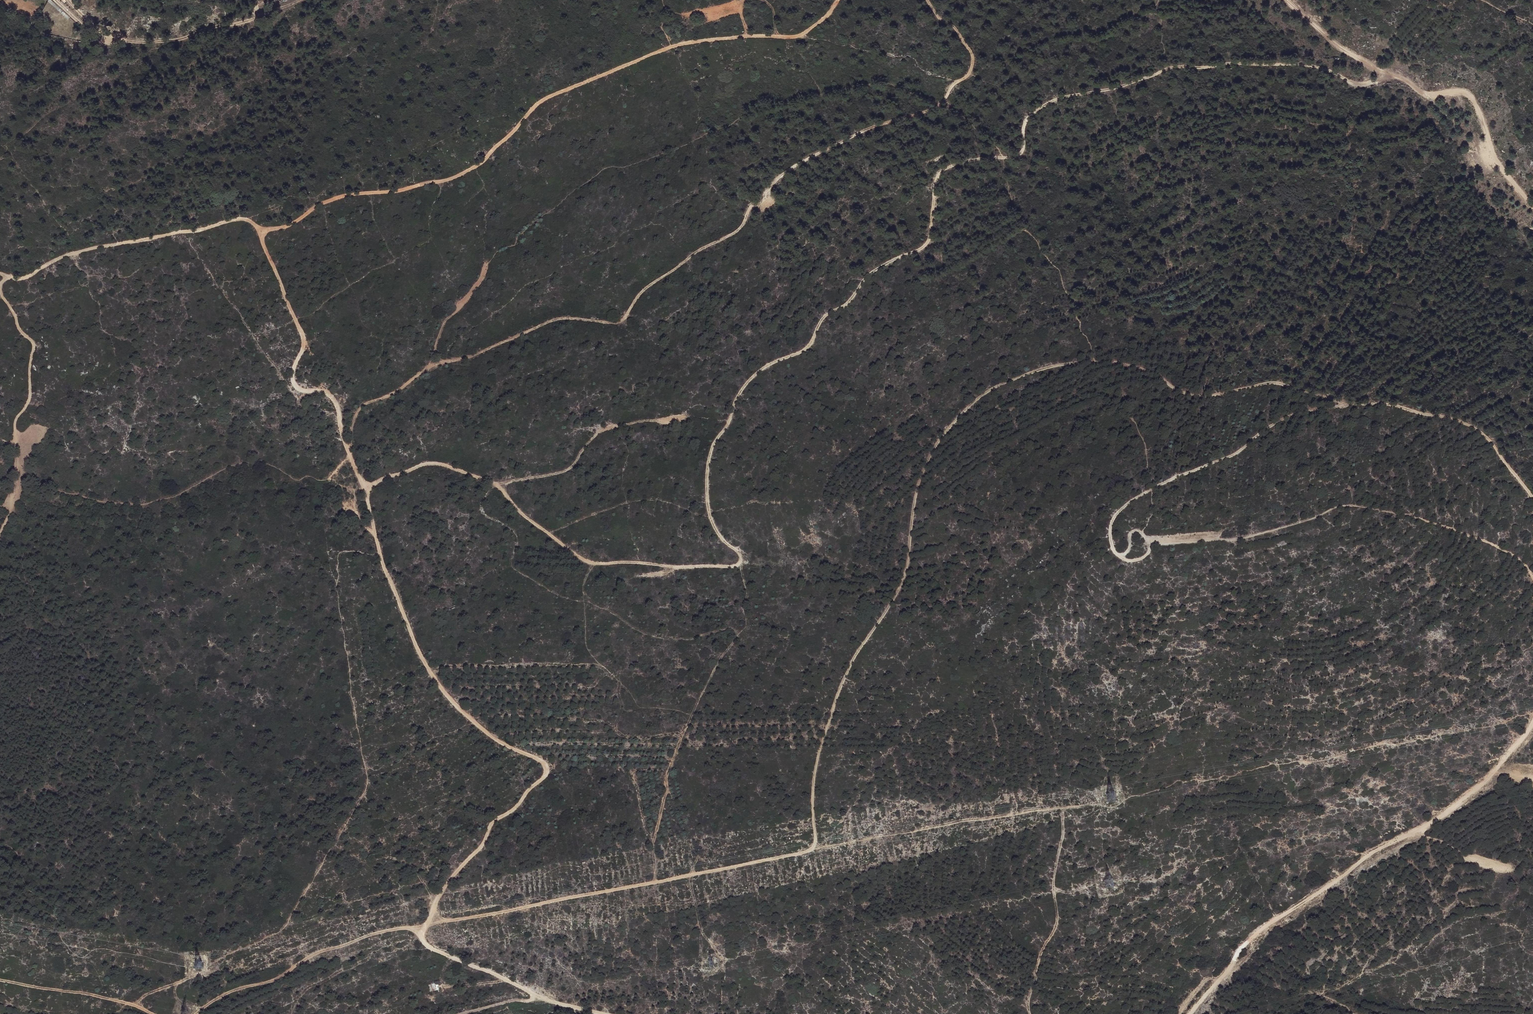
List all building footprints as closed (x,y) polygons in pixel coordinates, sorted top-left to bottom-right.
[(430,992),(439,989),(437,983),(428,985),(430,992)]
